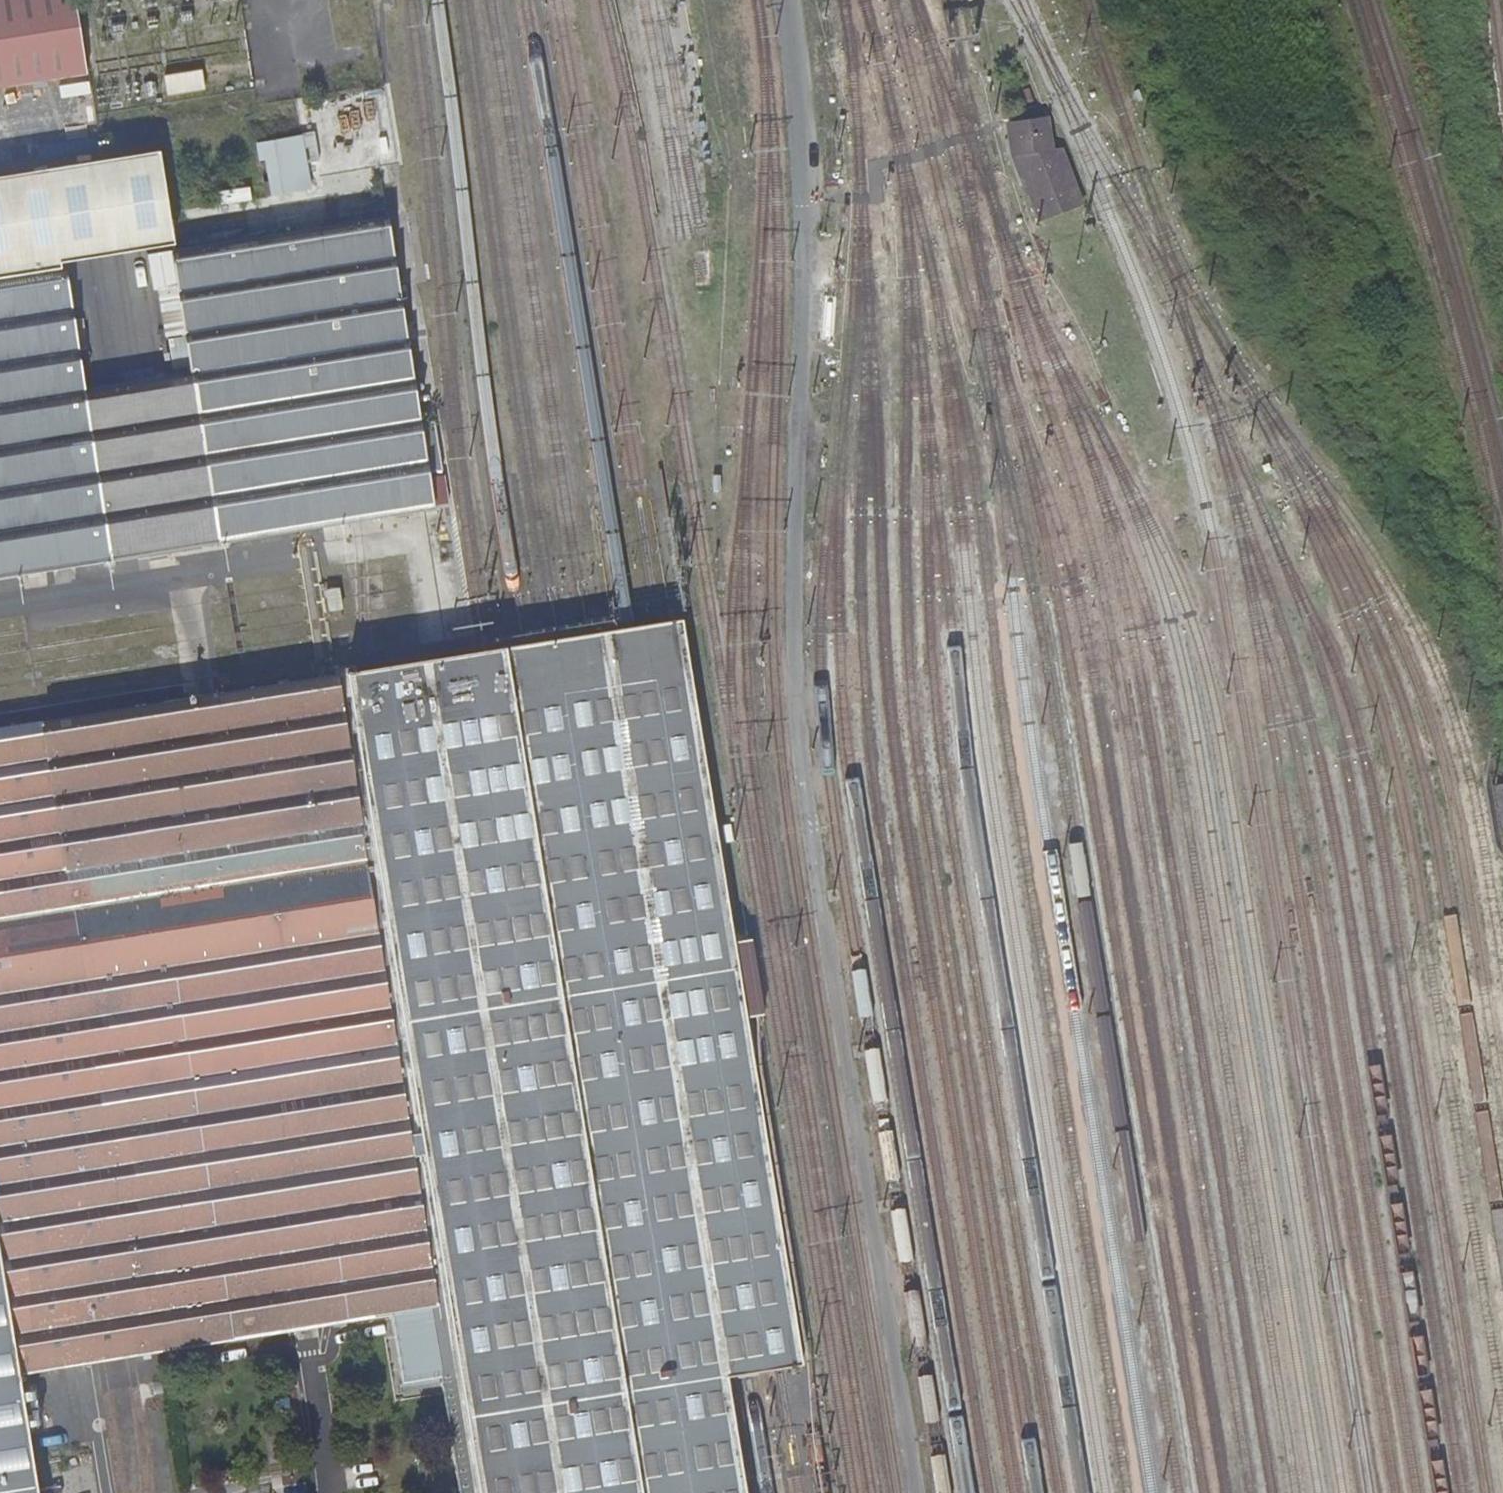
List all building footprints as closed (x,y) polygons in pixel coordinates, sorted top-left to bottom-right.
[(87,76),(73,0),(0,0),(0,89),(87,76)] [(164,99),(197,95),(194,77),(162,81),(164,99)] [(1045,118),(999,124),(1005,159),(1036,223),(1080,204),(1058,148),(1049,149),(1045,118)] [(297,138),(249,146),(259,199),(306,191),(297,138)] [(380,218),(166,254),(183,377),(84,396),(62,265),(0,275),(0,583),(427,509),(423,483),(438,480),(431,425),(415,429),(380,218)] [(689,614),(639,621),(348,666),(0,725),(0,1271),(16,1378),(427,1314),(453,1492),(743,1492),(723,1384),(794,1376),(689,614)] [(1502,826),(1502,783),(1490,785),(1498,827),(1502,826)] [(16,1378),(0,1271),(0,1492),(35,1492),(16,1378)]
